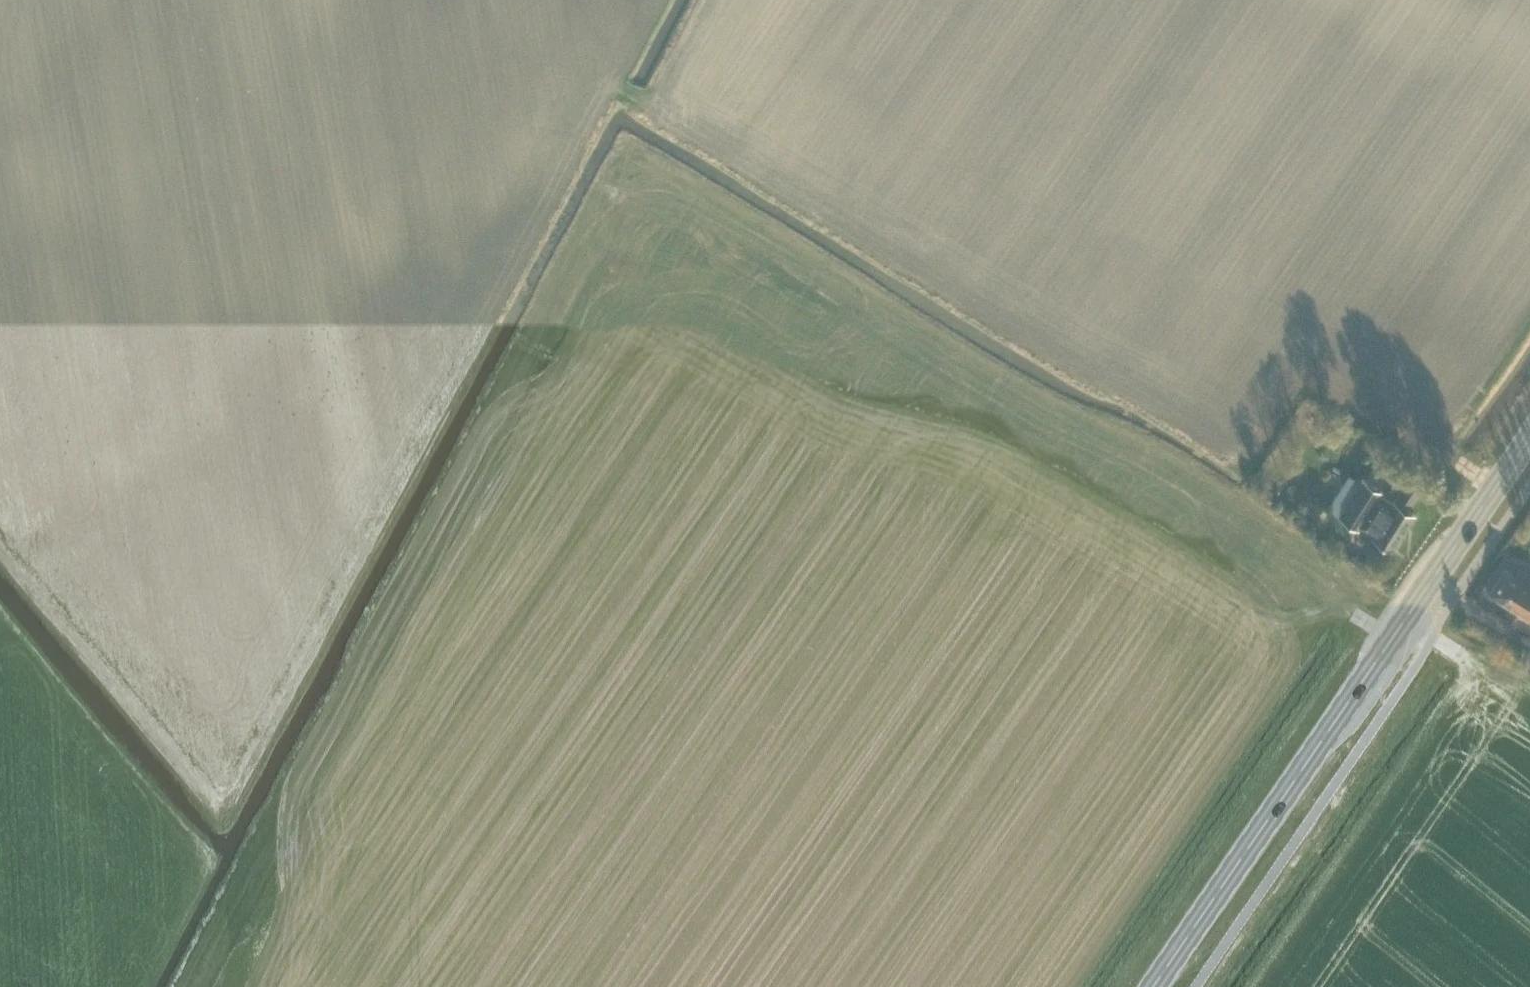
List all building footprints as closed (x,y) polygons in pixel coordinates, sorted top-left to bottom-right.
[(1339,515),(1358,526),(1356,529),(1358,534),(1367,539),(1372,538),(1373,535),(1393,547),(1415,513),(1408,509),(1420,488),(1406,480),(1393,502),(1380,494),(1383,490),(1362,477),(1339,515)] [(1489,594),(1529,618),(1529,582),(1529,584),(1513,574),(1504,569),(1489,594)]
